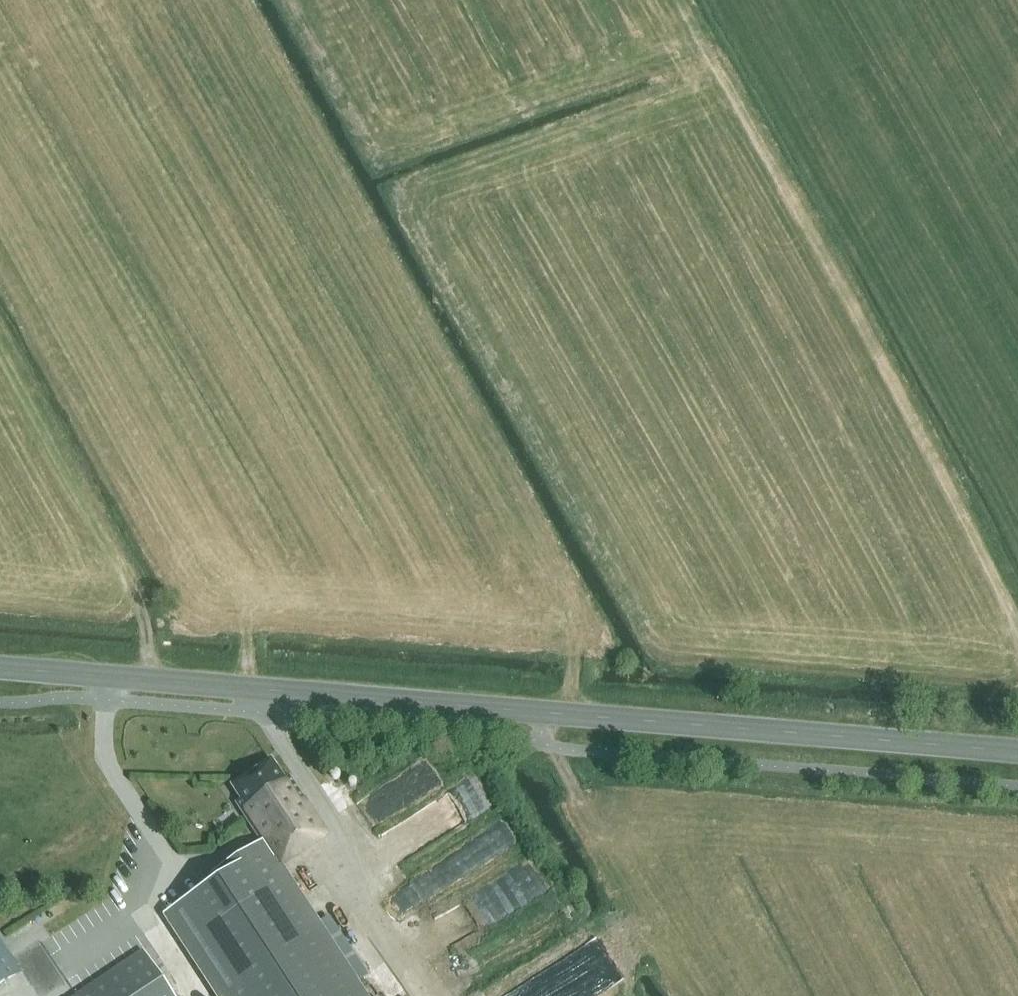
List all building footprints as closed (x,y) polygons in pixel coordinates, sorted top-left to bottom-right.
[(279,868),(328,835),(289,777),(286,779),(273,759),(232,786),(245,805),(240,808),(262,842),(212,875),(217,882),(167,914),(220,995),(362,995),(279,868)] [(16,977),(4,958),(10,955),(0,940),(0,987),(16,977)] [(76,995),(174,995),(144,951),(76,995)] [(517,995),(557,995),(548,980),(517,995)]
